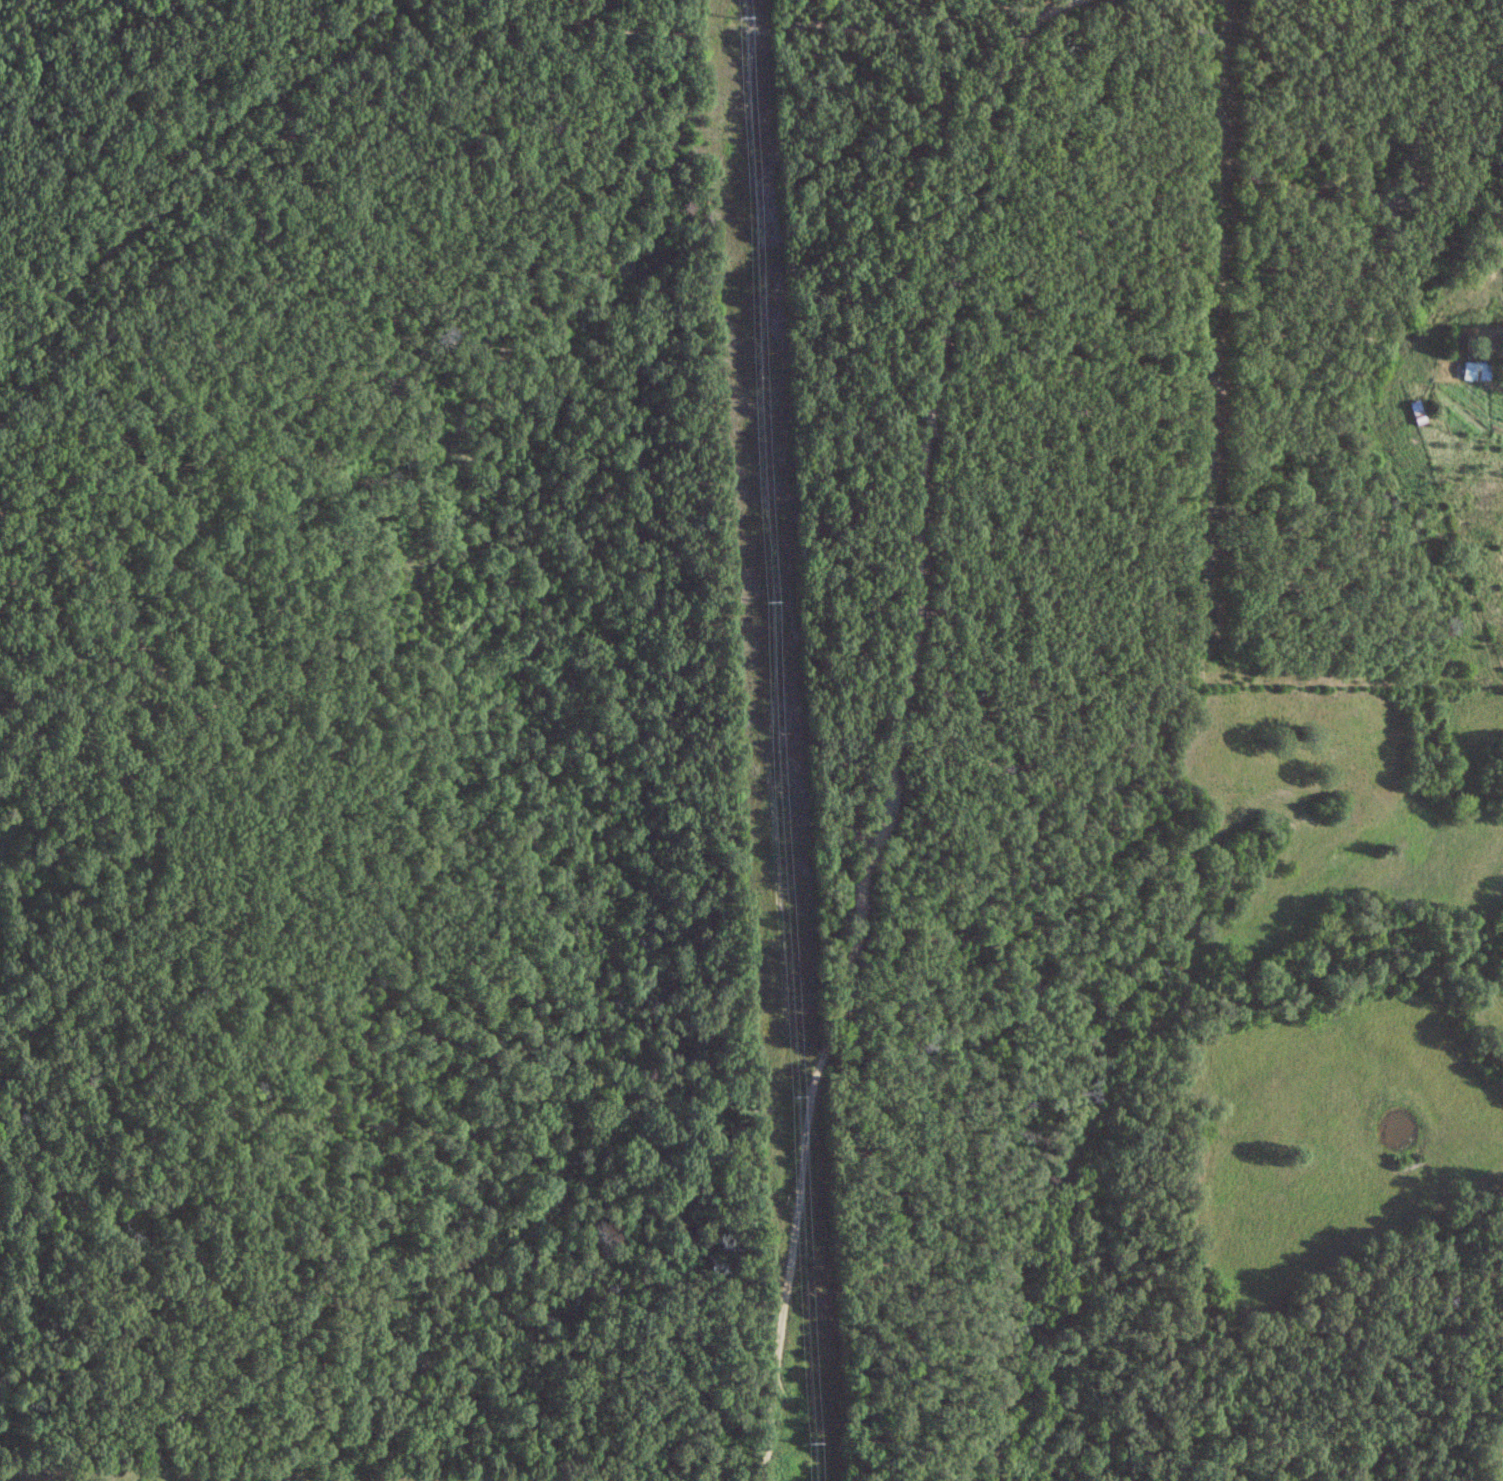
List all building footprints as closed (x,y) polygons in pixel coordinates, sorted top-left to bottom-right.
[(1483,381),(1483,362),(1458,362),(1458,380),(1483,381)]
